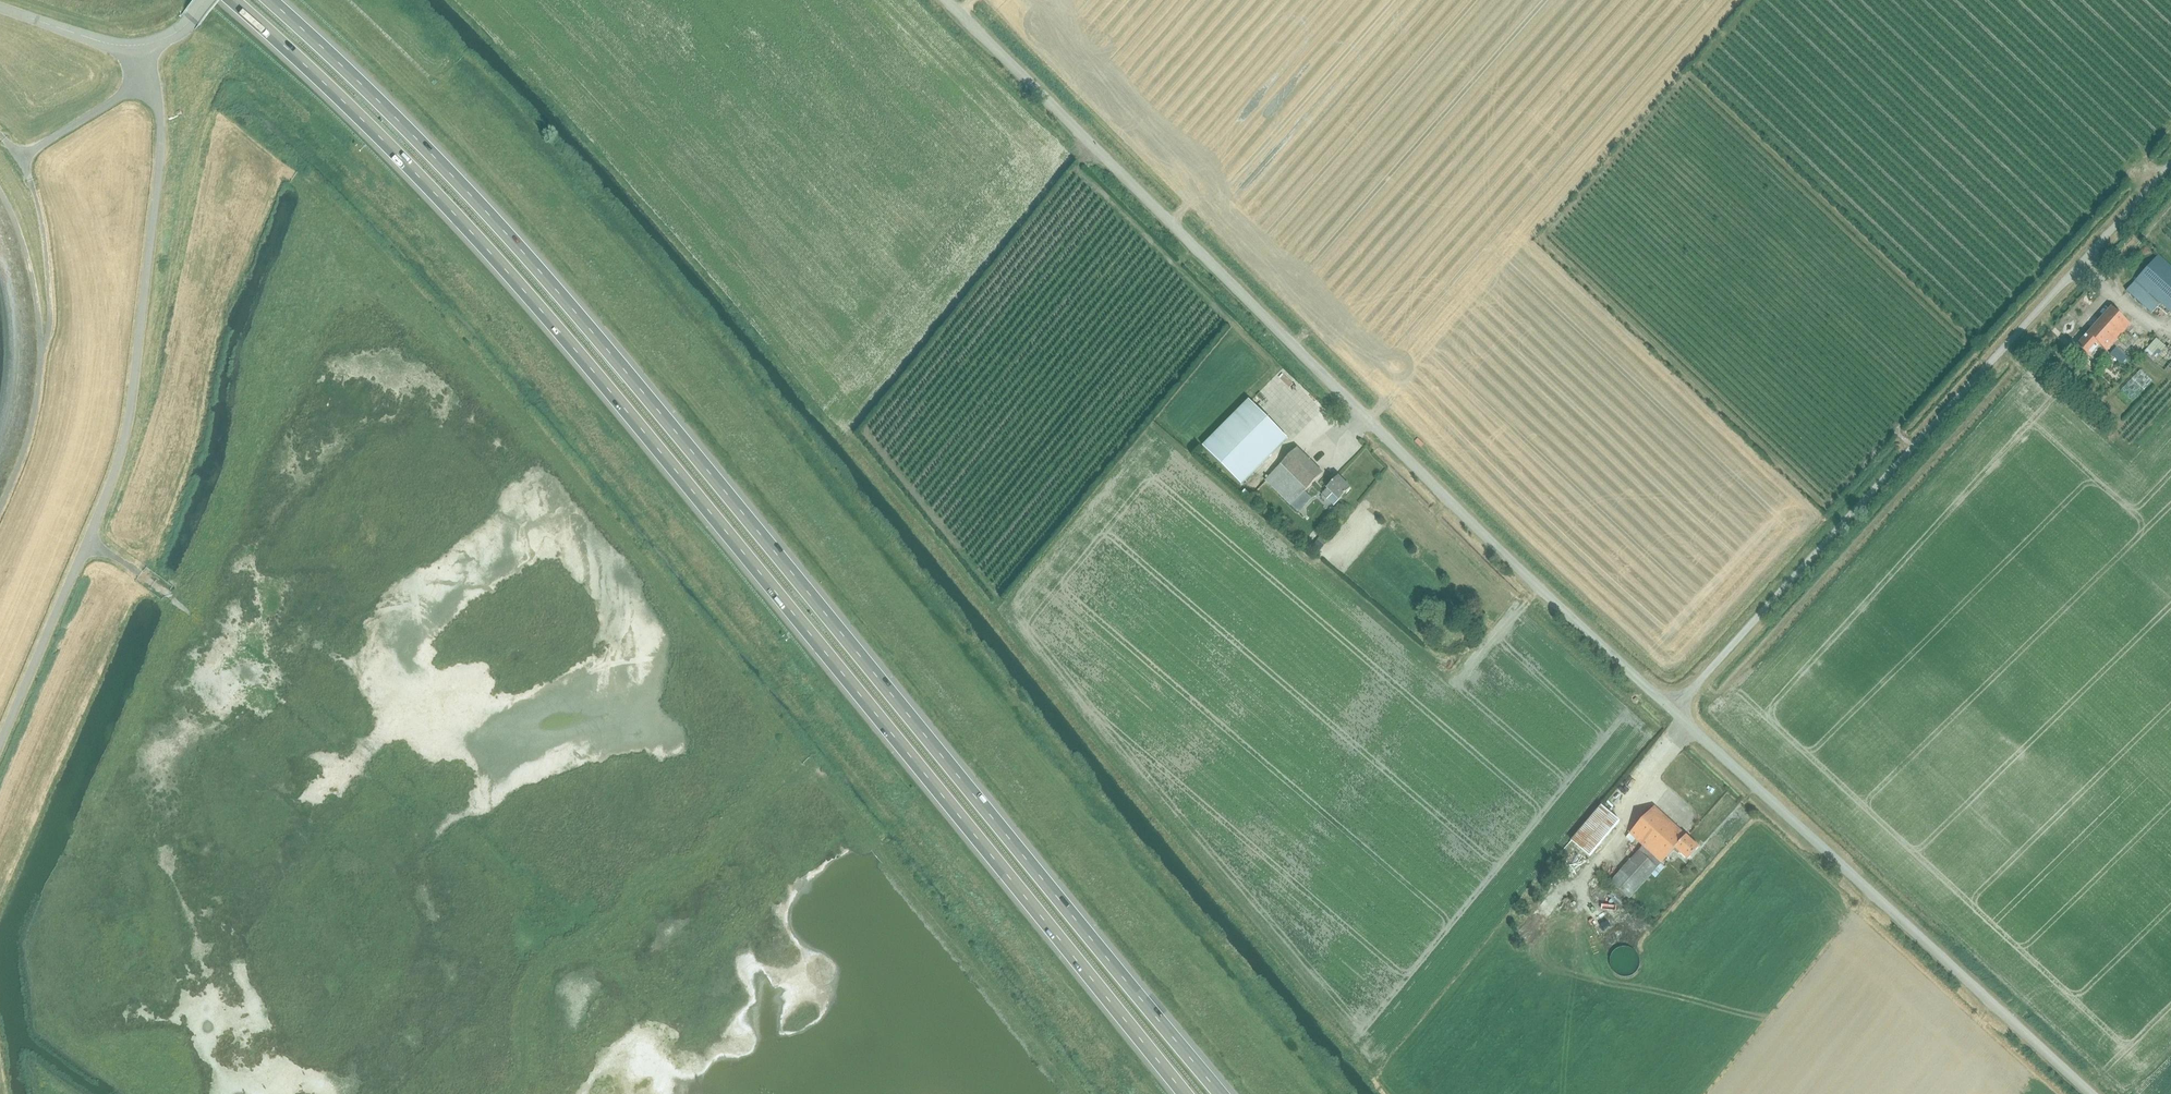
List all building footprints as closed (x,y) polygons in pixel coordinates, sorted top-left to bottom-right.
[(2140,179),(2146,172),(2142,169),(2136,176),(2140,179)] [(2146,309),(2151,313),(2158,306),(2146,295),(2148,292),(2170,314),(2170,266),(2160,256),(2127,291),(2146,309)] [(2107,351),(2131,325),(2113,307),(2077,346),(2090,358),(2101,345),(2107,351)] [(2142,348),(2164,366),(2170,358),(2170,345),(2156,332),(2142,348)] [(2115,348),(2110,354),(2122,365),(2127,359),(2115,348)] [(2133,370),(2129,374),(2145,384),(2148,379),(2133,370)] [(1290,439),(1251,401),(1205,448),(1244,486),(1290,439)] [(1297,446),(1266,479),(1292,504),(1305,491),(1323,472),(1297,446)] [(1326,486),(1328,487),(1322,493),(1327,499),(1333,493),(1340,500),(1352,488),(1338,475),(1326,486)] [(1305,491),(1292,504),(1299,511),(1311,498),(1305,491)] [(1637,780),(1644,772),(1639,767),(1632,776),(1637,780)] [(1701,845),(1685,831),(1656,804),(1631,832),(1637,837),(1663,861),(1676,847),(1688,859),(1701,845)] [(1602,808),(1574,841),(1590,855),(1618,822),(1602,808)] [(1631,832),(1627,835),(1633,841),(1637,837),(1631,832)] [(1640,849),(1611,880),(1629,897),(1651,873),(1659,865),(1640,849)] [(1659,865),(1651,873),(1655,877),(1664,866),(1661,863),(1659,865)]
